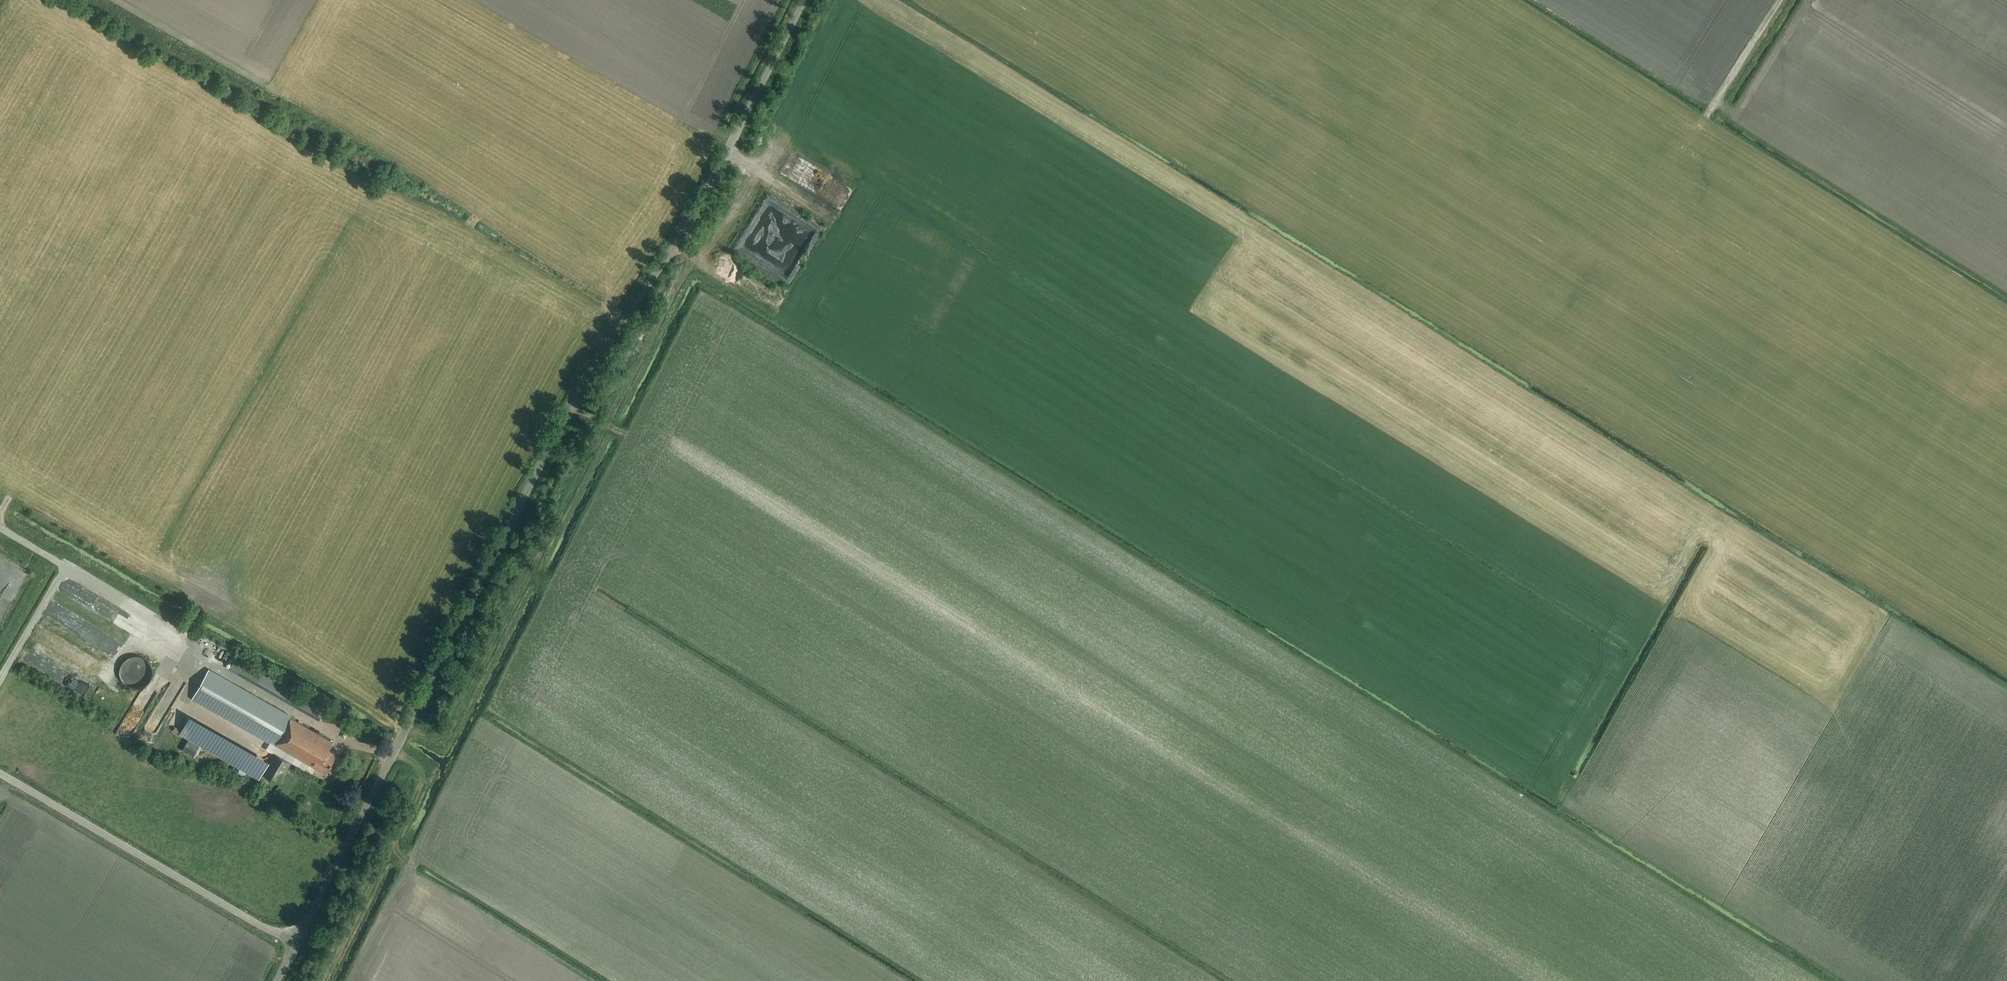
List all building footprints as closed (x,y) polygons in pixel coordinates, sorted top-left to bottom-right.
[(38,618),(45,625),(52,617),(44,611),(38,618)] [(70,641),(75,628),(58,622),(53,635),(70,641)] [(109,633),(125,641),(131,631),(114,623),(109,633)] [(25,636),(28,630),(23,627),(20,633),(25,636)] [(140,656),(136,655),(134,656),(130,656),(127,658),(124,661),(121,665),(120,668),(120,673),(120,677),(122,681),(125,684),(128,686),(132,688),(136,689),(141,688),(145,686),(148,684),(151,680),(152,676),(153,672),(152,666),(149,662),(144,658),(140,656)] [(228,670),(308,716),(316,703),(236,657),(228,670)] [(328,750),(333,742),(292,718),(233,683),(209,669),(193,698),(217,711),(276,745),(277,744),(326,773),(337,754),(328,750)] [(137,713),(144,697),(139,694),(131,710),(137,713)] [(275,753),(263,773),(279,782),(291,762),(275,753)]
